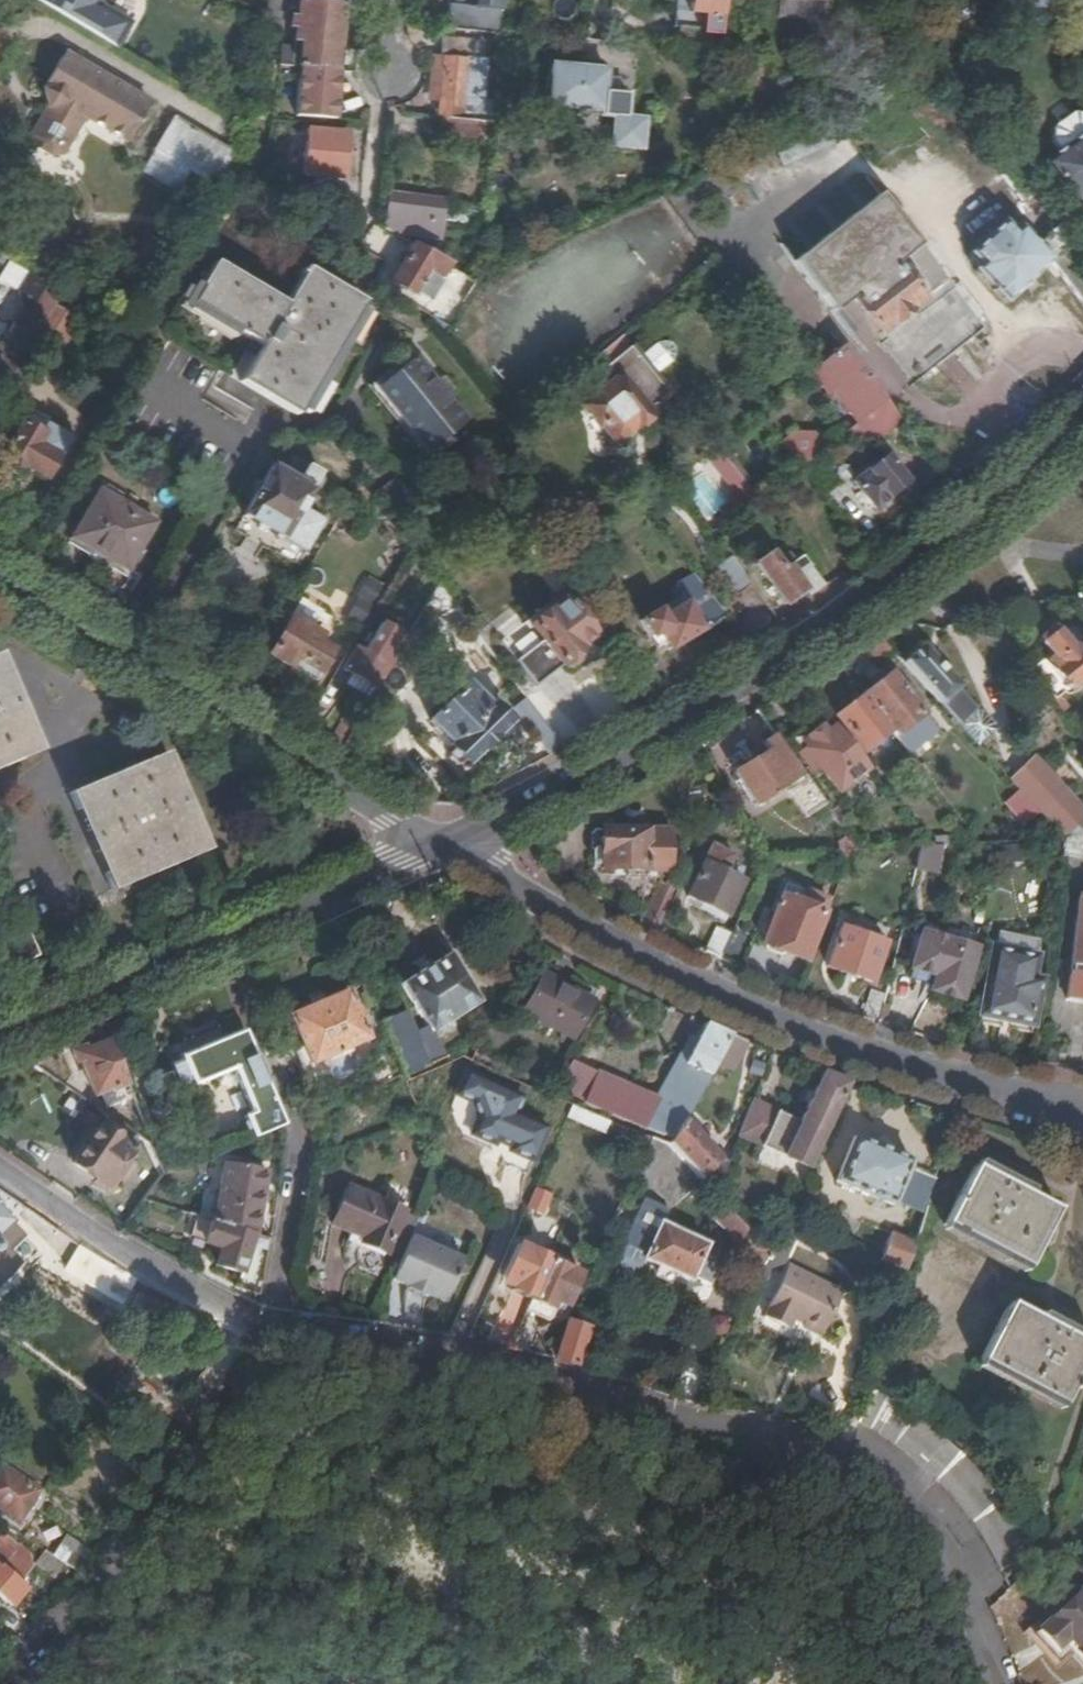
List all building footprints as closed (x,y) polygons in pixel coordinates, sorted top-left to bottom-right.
[(34,3),(117,52),(133,26),(100,8),(105,0),(35,0),(34,3)] [(281,0),(267,0),(265,28),(278,35),(281,0)] [(275,65),(336,71),(344,0),(298,0),(296,19),(290,18),(289,29),(295,30),(293,50),(277,49),(275,65)] [(502,0),(472,0),(471,7),(451,5),(449,29),(481,33),(499,35),(500,30),(502,0)] [(721,33),(724,0),(693,0),(691,14),(678,12),(676,28),(721,33)] [(778,14),(832,19),(833,2),(818,0),(779,0),(778,14)] [(491,123),(492,110),(464,108),(468,60),(481,61),(481,57),(482,44),(447,40),(444,69),(440,103),(438,118),(491,123)] [(49,112),(50,115),(51,119),(44,119),(39,127),(42,142),(56,150),(69,146),(79,131),(90,114),(126,135),(150,96),(71,47),(45,86),(52,107),(49,112)] [(481,57),(481,61),(468,60),(464,108),(492,110),(493,100),(486,99),(488,58),(481,57)] [(552,65),(548,107),(600,111),(600,117),(612,118),(610,147),(640,149),(643,119),(626,117),(628,94),(605,92),(607,70),(552,65)] [(428,101),(440,103),(444,69),(432,67),(428,101)] [(339,79),(301,75),(298,100),(283,98),(281,113),(334,119),(339,79)] [(226,185),(247,151),(187,116),(167,149),(154,170),(191,192),(203,170),(226,185)] [(435,139),(489,144),(491,123),(438,118),(436,117),(435,139)] [(832,139),(822,118),(773,142),(784,165),(832,139)] [(343,176),(349,134),(308,129),(305,171),(343,176)] [(1042,164),(1075,208),(1082,202),(1082,133),(1042,164)] [(1011,164),(998,175),(1018,200),(1031,190),(1011,164)] [(1044,202),(1034,188),(1012,209),(1024,221),(1044,202)] [(443,199),(386,193),(383,228),(399,236),(439,241),(443,199)] [(855,299),(881,334),(950,283),(882,195),(794,262),(835,315),(855,299)] [(1049,254),(1069,235),(1059,222),(1035,244),(1017,224),(1012,229),(1002,219),(967,251),(976,262),(972,268),(1004,301),(1049,258),(1049,254)] [(1069,235),(1049,254),(1049,258),(1082,304),(1082,254),(1069,235)] [(438,281),(448,267),(416,248),(394,284),(416,296),(429,275),(438,281)] [(26,271),(8,260),(0,274),(0,281),(15,289),(26,271)] [(362,306),(302,271),(298,276),(303,279),(285,309),(214,266),(198,296),(203,298),(196,309),(262,348),(240,384),(295,418),(362,306)] [(54,309),(62,295),(30,275),(16,298),(22,314),(1,349),(8,354),(21,363),(40,332),(54,309)] [(914,386),(987,331),(950,283),(881,334),(887,341),(882,344),(914,386)] [(73,323),(54,309),(40,332),(59,345),(73,323)] [(644,356),(628,335),(590,365),(597,374),(574,392),(614,444),(619,440),(625,442),(633,436),(633,430),(651,415),(651,413),(655,408),(653,404),(671,390),(657,372),(644,356)] [(662,342),(644,356),(657,372),(680,354),(679,347),(673,340),(662,342)] [(867,418),(890,400),(847,347),(819,369),(815,372),(833,395),(843,388),(867,418)] [(2,395),(21,363),(8,354),(0,365),(0,394),(2,395)] [(436,385),(415,359),(380,385),(433,451),(467,425),(447,399),(451,395),(441,381),(436,385)] [(0,399),(0,470),(16,481),(25,470),(45,482),(72,438),(49,423),(42,434),(23,423),(29,412),(2,395),(0,399)] [(788,461),(814,458),(810,432),(785,435),(788,461)] [(750,487),(722,452),(711,460),(739,495),(750,487)] [(819,457),(806,468),(827,495),(840,485),(819,457)] [(877,506),(909,481),(891,458),(859,482),(877,506)] [(282,540),(300,509),(319,476),(293,460),(283,474),(271,468),(243,517),(282,540)] [(378,492),(394,514),(414,500),(397,478),(378,492)] [(725,524),(758,497),(750,487),(739,495),(721,509),(726,516),(721,519),(725,524)] [(121,505),(100,492),(72,538),(119,566),(126,552),(135,557),(151,530),(118,509),(121,505)] [(321,522),(300,509),(282,540),(302,552),(321,522)] [(808,590),(813,596),(828,585),(806,557),(798,564),(790,554),(779,560),(772,553),(758,563),(788,604),(808,590)] [(735,596),(753,582),(732,555),(715,568),(735,596)] [(670,649),(728,614),(695,572),(678,583),(689,602),(664,617),(660,611),(643,622),(653,637),(660,634),(670,649)] [(451,600),(441,586),(429,606),(436,616),(444,616),(457,607),(451,600)] [(457,607),(458,610),(468,602),(461,592),(451,600),(457,607)] [(375,607),(358,598),(346,617),(363,628),(375,607)] [(595,639),(568,604),(560,609),(556,603),(500,647),(535,691),(564,669),(567,672),(572,671),(584,664),(580,657),(583,655),(581,650),(595,639)] [(327,633),(296,613),(274,651),(317,678),(338,646),(325,638),(327,633)] [(1039,661),(1063,689),(1082,673),(1082,641),(1077,646),(1067,645),(1053,628),(1050,630),(1046,626),(1035,636),(1038,639),(1035,643),(1046,656),(1039,661)] [(375,641),(398,656),(407,642),(384,627),(375,641)] [(345,670),(378,690),(398,656),(375,641),(367,654),(357,649),(345,670)] [(903,659),(973,740),(986,729),(970,710),(973,708),(955,688),(957,686),(921,644),(903,659)] [(1,656),(0,657),(0,769),(41,752),(1,656)] [(893,673),(866,694),(894,729),(899,735),(925,713),(893,673)] [(494,702),(473,679),(432,718),(453,741),(451,744),(455,749),(451,754),(461,763),(466,759),(471,762),(515,721),(497,701),(494,702)] [(894,729),(866,694),(839,715),(867,749),(894,729)] [(342,749),(360,759),(377,731),(359,721),(342,749)] [(870,767),(836,725),(828,730),(823,725),(811,735),(804,727),(790,738),(816,769),(821,766),(842,791),(870,767)] [(805,772),(777,732),(765,740),(770,750),(736,771),(756,803),(805,772)] [(208,850),(168,752),(69,794),(110,891),(208,850)] [(1080,811),(1028,754),(1004,776),(1059,838),(1060,840),(1082,828),(1082,809),(1080,811)] [(671,869),(671,831),(649,830),(648,823),(641,818),(630,818),(626,824),(626,830),(603,829),(602,869),(626,869),(626,877),(649,876),(649,869),(671,869)] [(1060,840),(1058,858),(1082,861),(1082,828),(1060,840)] [(716,840),(708,856),(731,867),(739,851),(716,840)] [(919,873),(944,870),(941,844),(916,847),(919,873)] [(731,867),(708,856),(692,890),(730,908),(746,874),(731,867)] [(671,879),(680,883),(685,872),(676,868),(671,879)] [(664,876),(644,919),(659,927),(680,883),(671,879),(664,876)] [(802,958),(828,899),(809,891),(803,906),(783,898),(764,942),(802,958)] [(1082,998),(1082,894),(1077,893),(1066,996),(1082,998)] [(721,924),(709,951),(722,957),(734,930),(721,924)] [(722,957),(741,966),(756,934),(737,924),(734,930),(722,957)] [(872,981),(887,942),(843,926),(829,964),(872,981)] [(959,941),(921,930),(911,960),(913,966),(933,973),(929,989),(957,997),(973,953),(958,949),(959,941)] [(30,935),(11,944),(20,965),(40,956),(30,935)] [(999,1016),(1031,1022),(1039,975),(1031,974),(1034,953),(989,945),(976,1021),(998,1025),(999,1016)] [(478,1005),(450,959),(404,986),(432,1033),(478,1005)] [(593,1002),(547,977),(525,1013),(572,1041),(593,1002)] [(872,988),(863,1017),(877,1022),(885,993),(872,988)] [(367,1042),(346,995),(290,1018),(309,1066),(367,1042)] [(404,1015),(381,1023),(403,1076),(439,1062),(422,1032),(413,1036),(404,1015)] [(1030,1030),(1031,1022),(999,1016),(998,1025),(1030,1030)] [(732,1035),(707,1024),(699,1039),(692,1050),(685,1046),(657,1096),(599,1070),(585,1099),(674,1138),(686,1118),(714,1065),(732,1035)] [(282,1126),(243,1032),(181,1058),(193,1088),(236,1071),(253,1116),(248,1118),(255,1138),(282,1126)] [(699,1039),(692,1035),(685,1046),(692,1050),(699,1039)] [(746,1041),(732,1035),(714,1065),(730,1074),(746,1041)] [(128,1089),(109,1045),(79,1057),(98,1101),(128,1089)] [(599,1070),(574,1060),(572,1062),(560,1088),(585,1099),(599,1070)] [(482,1156),(523,1174),(544,1126),(513,1113),(520,1096),(463,1072),(449,1106),(454,1136),(485,1149),(482,1156)] [(808,1169),(848,1081),(825,1072),(801,1122),(754,1100),(739,1137),(808,1169)] [(611,1120),(571,1103),(566,1115),(606,1132),(611,1120)] [(686,1118),(674,1138),(704,1170),(699,1174),(716,1192),(727,1165),(686,1118)] [(649,1136),(611,1120),(606,1132),(643,1148),(649,1136)] [(132,1148),(100,1126),(75,1164),(106,1186),(132,1148)] [(834,1189),(921,1224),(926,1208),(934,1183),(907,1172),(911,1161),(857,1139),(834,1189)] [(151,1146),(163,1176),(177,1170),(164,1140),(151,1146)] [(1030,1188),(978,1160),(975,1165),(972,1165),(943,1221),(944,1222),(941,1228),(1022,1270),(1024,1266),(1025,1267),(1057,1209),(1028,1192),(1030,1188)] [(218,1208),(212,1221),(254,1234),(264,1171),(226,1164),(218,1208)] [(952,1167),(940,1164),(934,1183),(926,1208),(937,1211),(952,1167)] [(536,1184),(524,1211),(543,1219),(555,1194),(536,1184)] [(361,1242),(387,1254),(406,1211),(350,1185),(332,1223),(363,1236),(361,1242)] [(693,1275),(708,1283),(721,1256),(705,1249),(707,1244),(658,1223),(664,1209),(644,1199),(624,1244),(644,1253),(642,1258),(690,1280),(693,1275)] [(750,1230),(723,1202),(710,1217),(736,1243),(750,1230)] [(20,1266),(10,1256),(23,1241),(10,1226),(12,1225),(0,1212),(0,1285),(20,1266)] [(770,1250),(772,1252),(786,1259),(803,1221),(787,1214),(770,1250)] [(235,1288),(259,1297),(270,1238),(254,1234),(212,1221),(205,1243),(221,1249),(217,1265),(239,1272),(235,1288)] [(411,1234),(392,1277),(409,1284),(408,1287),(428,1296),(429,1293),(445,1299),(463,1258),(411,1234)] [(896,1267),(892,1278),(891,1280),(902,1284),(914,1244),(893,1235),(884,1262),(896,1267)] [(92,1277),(103,1262),(69,1239),(58,1254),(92,1277)] [(531,1301),(550,1257),(519,1243),(503,1280),(511,1284),(508,1290),(531,1301)] [(582,1272),(550,1257),(531,1301),(553,1310),(557,1304),(567,1307),(582,1272)] [(92,1277),(89,1281),(122,1298),(135,1276),(104,1260),(103,1262),(92,1277)] [(841,1292),(787,1266),(770,1302),(773,1303),(768,1313),(787,1322),(791,1314),(823,1329),(841,1292)] [(500,1286),(508,1290),(511,1284),(503,1280),(500,1286)] [(1082,1361),(1082,1336),(1040,1312),(1037,1317),(1008,1302),(978,1359),(979,1360),(976,1365),(1056,1407),(1059,1403),(1061,1403),(1082,1361)] [(566,1319),(549,1357),(573,1365),(589,1330),(566,1319)] [(139,1379),(173,1403),(182,1388),(148,1365),(139,1379)] [(696,1403),(710,1374),(691,1366),(675,1397),(696,1403)] [(906,1409),(870,1387),(859,1421),(886,1437),(908,1452),(932,1472),(964,1508),(984,1540),(1000,1569),(1030,1551),(1003,1503),(989,1483),(949,1440),(906,1409)] [(19,1520),(38,1490),(1,1464),(0,1465),(0,1508),(19,1520)] [(11,1605),(26,1588),(20,1580),(35,1562),(0,1529),(0,1595),(11,1605)] [(63,1565),(79,1574),(91,1555),(66,1537),(52,1557),(63,1565)] [(52,1557),(44,1552),(36,1562),(53,1578),(63,1565),(52,1557)] [(1031,1632),(1055,1658),(1072,1643),(1082,1654),(1082,1586),(1031,1632)]
